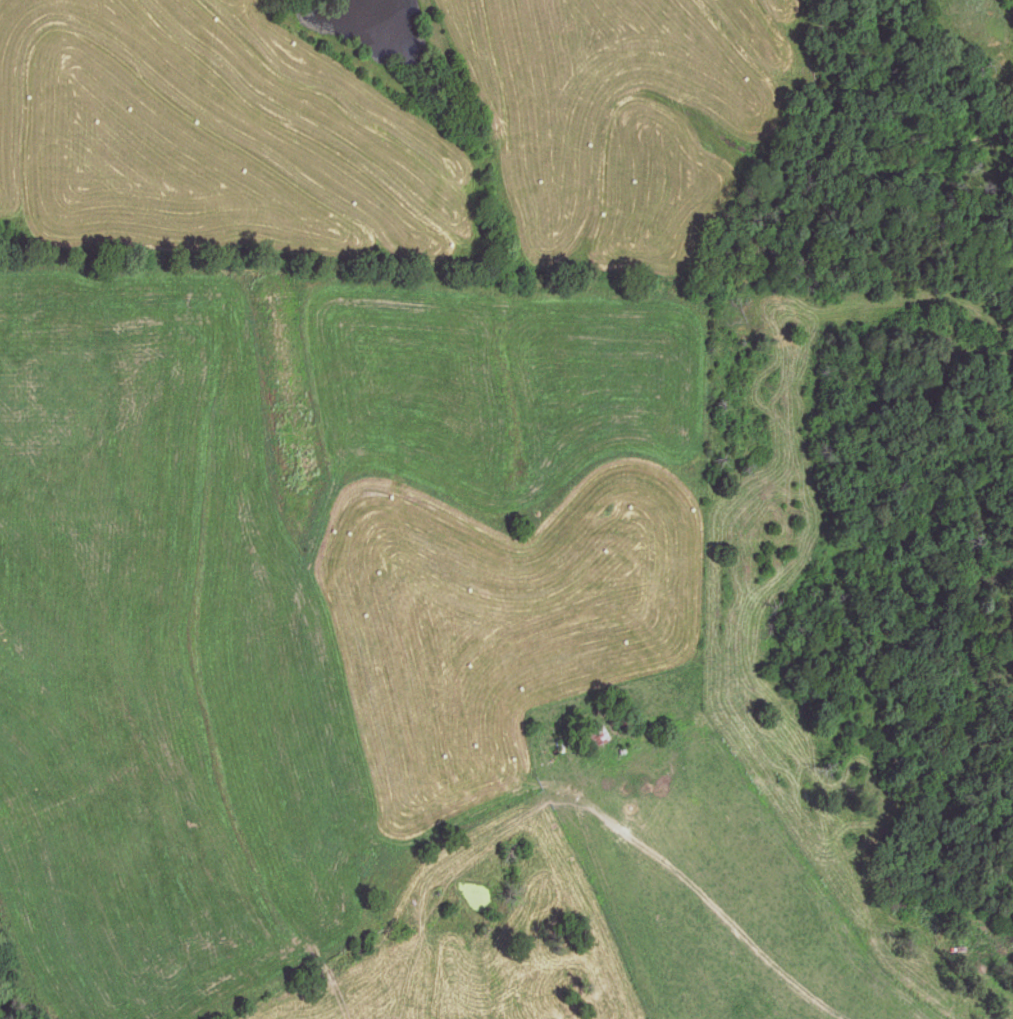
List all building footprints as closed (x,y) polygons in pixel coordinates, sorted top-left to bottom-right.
[(595,744),(609,743),(608,729),(594,730),(595,744)]
